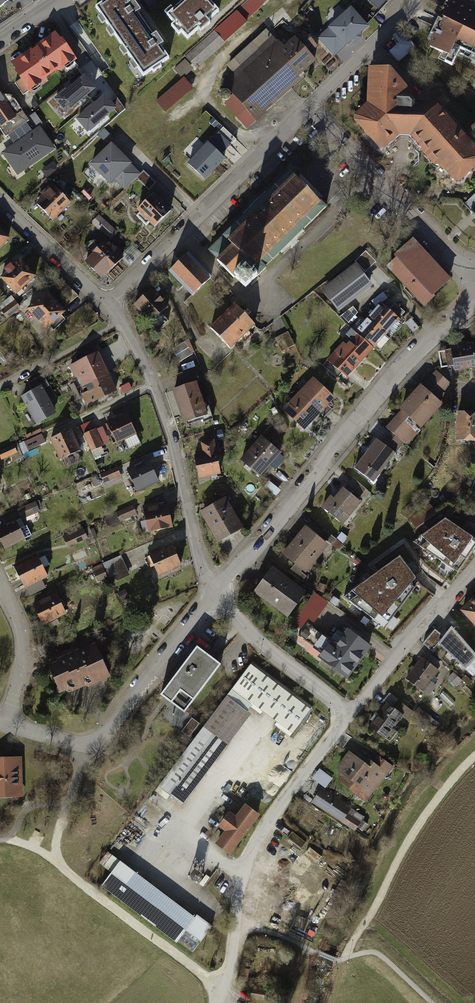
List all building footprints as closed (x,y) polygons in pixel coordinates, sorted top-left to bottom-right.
[(143,78),(169,60),(159,46),(162,43),(156,35),(153,37),(137,13),(141,10),(134,0),(132,0),(131,1),(130,0),(104,0),(94,7),(143,78)] [(170,14),(188,36),(217,12),(208,0),(186,0),(170,14)] [(429,46),(456,60),(462,49),(474,55),(474,11),(452,0),(429,46)] [(353,6),(318,35),(335,55),(370,26),(353,6)] [(236,11),(185,56),(195,68),(247,23),(236,11)] [(272,35),(221,80),(247,109),(257,120),(266,112),(262,107),(314,60),(308,54),(317,46),(304,32),(285,49),(272,35)] [(56,35),(13,65),(22,78),(15,83),(23,95),(74,60),(56,35)] [(402,42),(390,51),(398,61),(410,51),(402,42)] [(186,59),(175,68),(183,78),(194,69),(186,59)] [(372,68),(370,108),(356,121),(383,151),(402,135),(414,137),(457,183),(474,167),(474,149),(436,107),(409,107),(411,90),(391,67),(372,68)] [(96,90),(84,75),(54,100),(66,114),(96,90)] [(185,79),(158,102),(167,112),(193,89),(185,79)] [(74,118),(88,135),(118,111),(104,94),(74,118)] [(6,137),(22,126),(0,96),(0,129),(6,137)] [(247,129),(257,120),(247,109),(237,117),(247,129)] [(0,150),(0,152),(14,175),(55,149),(40,125),(0,150)] [(217,130),(184,160),(204,182),(228,159),(222,153),(231,145),(217,130)] [(112,144),(91,166),(111,186),(115,182),(124,192),(142,174),(112,144)] [(245,214),(209,250),(218,260),(217,261),(225,269),(229,274),(234,278),(235,277),(241,283),(246,287),(256,277),(256,278),(266,268),(265,267),(280,251),(282,253),(303,231),(302,230),(326,207),(320,200),(319,201),(295,178),(296,176),(290,170),(267,193),(266,192),(244,214),(245,214)] [(37,204),(53,220),(70,204),(51,184),(41,194),(45,197),(37,204)] [(173,210),(155,193),(138,210),(156,228),(173,210)] [(112,239),(117,232),(97,216),(92,223),(112,239)] [(11,238),(0,228),(0,249),(11,238)] [(450,279),(413,239),(395,256),(397,259),(389,266),(424,305),(432,298),(431,296),(450,279)] [(90,257),(85,261),(102,279),(123,258),(106,241),(99,248),(94,242),(85,251),(90,257)] [(210,279),(187,255),(171,271),(193,294),(210,279)] [(35,277),(19,260),(1,278),(17,294),(35,277)] [(355,268),(325,291),(339,308),(369,284),(355,268)] [(168,306),(152,289),(135,305),(150,321),(160,311),(168,306)] [(46,294),(29,310),(45,328),(63,311),(46,294)] [(6,317),(20,307),(13,296),(0,304),(0,307),(6,317)] [(235,303),(210,327),(230,348),(241,337),(245,342),(253,334),(249,330),(255,324),(248,316),(235,303)] [(381,305),(369,318),(387,334),(393,327),(397,329),(403,323),(399,319),(405,312),(395,303),(388,310),(381,305)] [(343,314),(346,321),(359,315),(356,308),(343,314)] [(169,320),(160,311),(150,321),(148,323),(157,332),(169,320)] [(352,330),(373,349),(387,334),(369,318),(366,321),(363,318),(361,320),(357,317),(348,327),(352,330)] [(328,359),(346,376),(373,349),(352,330),(348,335),(353,340),(350,343),(347,339),(328,359)] [(289,332),(276,338),(282,351),(295,345),(289,332)] [(192,354),(185,341),(172,349),(180,362),(192,354)] [(451,350),(454,365),(455,371),(474,368),(474,345),(468,347),(468,343),(459,344),(460,348),(451,350)] [(451,350),(439,352),(441,367),(454,365),(451,350)] [(80,386),(107,372),(97,353),(70,367),(80,386)] [(194,369),(178,375),(181,385),(197,379),(194,369)] [(107,372),(80,386),(89,404),(116,390),(107,372)] [(437,373),(427,384),(439,395),(449,384),(437,373)] [(326,403),(332,397),(315,380),(301,395),(318,412),(326,403)] [(195,384),(174,390),(184,422),(201,416),(203,423),(212,420),(209,408),(203,409),(195,384)] [(403,411),(419,425),(431,412),(433,414),(442,404),(435,398),(439,395),(427,384),(424,388),(422,386),(401,409),(403,411)] [(42,389),(24,399),(37,422),(55,412),(42,389)] [(315,415),(318,412),(301,395),(292,403),(296,408),(289,414),(303,428),(310,420),(315,420),(315,415)] [(332,409),(326,403),(318,412),(325,417),(332,409)] [(403,411),(387,428),(391,432),(404,443),(406,444),(421,426),(419,425),(403,411)] [(315,420),(310,420),(316,426),(325,417),(318,412),(315,415),(315,420)] [(458,413),(458,441),(474,441),(474,413),(458,413)] [(129,415),(108,424),(116,445),(137,436),(129,415)] [(103,429),(88,436),(94,449),(109,442),(103,429)] [(72,431),(55,440),(63,456),(80,447),(72,431)] [(404,443),(391,432),(382,444),(393,452),(395,454),(404,443)] [(34,438),(22,444),(25,449),(37,443),(34,438)] [(262,438),(241,461),(247,466),(249,465),(260,475),(279,453),(262,438)] [(382,444),(377,440),(355,468),(371,481),(393,452),(382,444)] [(204,454),(195,456),(199,478),(220,474),(214,441),(202,443),(204,454)] [(0,452),(0,460),(19,451),(16,445),(0,452)] [(152,465),(131,475),(139,492),(160,482),(152,465)] [(118,471),(103,477),(107,486),(122,480),(118,471)] [(355,480),(350,486),(361,495),(366,489),(355,480)] [(351,509),(353,510),(360,501),(344,489),(335,500),(331,497),(323,508),(340,522),(351,509)] [(371,493),(366,489),(361,495),(366,500),(371,493)] [(226,498),(203,511),(213,529),(211,530),(217,540),(241,526),(226,498)] [(34,501),(18,507),(22,518),(39,512),(34,501)] [(409,517),(416,529),(439,514),(431,503),(409,517)] [(132,506),(118,512),(122,521),(136,515),(132,506)] [(170,507),(147,510),(149,531),(173,528),(170,507)] [(473,538),(444,519),(421,536),(455,564),(473,538)] [(0,529),(0,532),(7,548),(31,538),(23,520),(0,529)] [(307,527),(296,540),(317,558),(329,544),(307,527)] [(325,530),(321,536),(332,545),(337,540),(325,530)] [(83,531),(65,539),(69,548),(87,540),(83,531)] [(296,540),(284,554),(305,571),(317,558),(296,540)] [(173,550),(150,559),(157,575),(180,566),(173,550)] [(122,557),(93,570),(98,582),(114,575),(117,581),(130,576),(122,557)] [(352,591),(383,617),(415,579),(401,557),(352,591)] [(38,558),(16,568),(26,588),(47,578),(38,558)] [(307,575),(295,567),(291,572),(303,581),(307,575)] [(303,595),(272,571),(257,591),(288,615),(303,595)] [(327,603),(314,594),(306,606),(318,615),(327,603)] [(57,595),(36,605),(44,624),(66,614),(57,595)] [(462,610),(474,624),(474,599),(462,610)] [(307,624),(298,636),(323,654),(332,642),(307,624)] [(443,637),(438,643),(466,669),(474,660),(474,653),(452,627),(443,637)] [(435,629),(422,643),(431,651),(438,643),(443,637),(435,629)] [(346,677),(369,646),(349,631),(338,646),(332,642),(323,654),(320,658),(346,677)] [(185,713),(222,666),(198,647),(161,694),(185,713)] [(97,648),(52,666),(63,694),(108,676),(97,648)] [(428,654),(424,660),(434,668),(439,662),(428,654)] [(422,659),(407,679),(422,691),(438,670),(434,668),(424,660),(422,659)] [(253,661),(230,691),(291,735),(313,707),(253,661)] [(454,673),(449,679),(456,686),(461,680),(454,673)] [(227,696),(158,787),(182,805),(250,715),(227,696)] [(411,710),(399,700),(393,708),(402,715),(405,717),(411,710)] [(388,704),(371,727),(390,742),(398,732),(393,728),(402,715),(393,708),(388,704)] [(184,730),(189,736),(197,728),(191,723),(184,730)] [(350,753),(338,769),(346,775),(341,782),(356,794),(362,786),(370,793),(385,773),(373,764),(370,768),(350,753)] [(391,766),(378,757),(373,764),(385,773),(386,773),(391,766)] [(22,792),(21,760),(0,760),(0,792),(22,792)] [(331,778),(320,769),(313,778),(324,787),(331,778)] [(322,789),(313,802),(341,820),(350,807),(322,789)] [(229,812),(218,827),(226,834),(220,843),(232,853),(260,817),(246,806),(236,818),(229,812)] [(121,864),(104,886),(192,952),(211,927),(198,917),(196,920),(121,864)]
